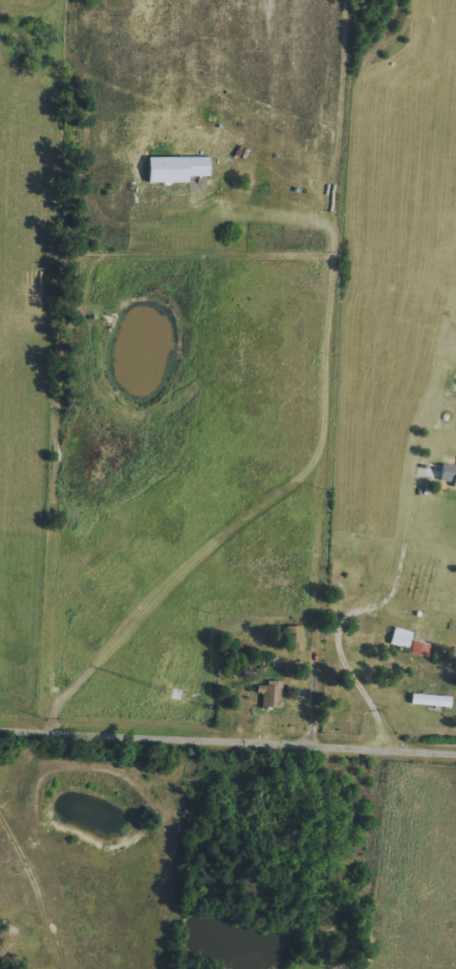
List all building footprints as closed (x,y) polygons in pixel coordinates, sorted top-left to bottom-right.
[(151,183),(191,183),(191,177),(212,177),(211,156),(150,158),(151,183)] [(442,481),(454,483),(453,489),(455,489),(455,465),(444,464),(442,481)] [(410,650),(413,632),(395,629),(392,646),(410,650)] [(411,653),(428,657),(431,645),(414,641),(411,653)] [(263,694),(263,708),(282,708),(282,683),(258,684),(258,694),(263,694)] [(453,707),(453,697),(414,696),(413,706),(453,707)]
